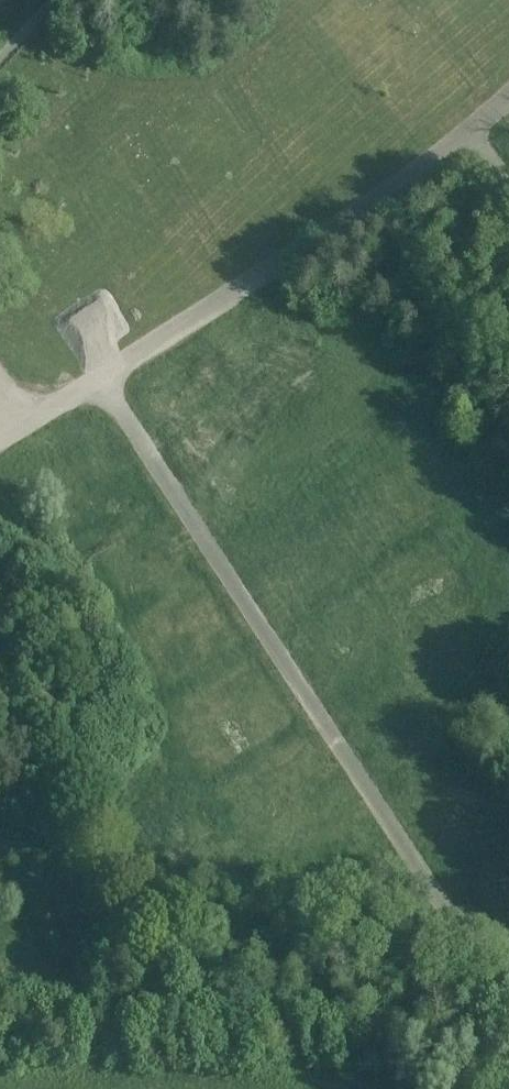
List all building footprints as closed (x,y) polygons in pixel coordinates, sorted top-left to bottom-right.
[(154,645),(143,653),(150,664),(161,656),(154,645)] [(161,656),(150,664),(157,675),(168,667),(161,656)] [(448,674),(437,681),(444,693),(455,685),(448,674)] [(437,681),(426,689),(433,700),(444,693),(437,681)] [(403,704),(392,711),(400,722),(411,715),(403,704)] [(392,711),(381,718),(389,729),(400,722),(392,711)] [(197,712),(186,719),(193,730),(204,723),(197,712)] [(204,723),(193,730),(200,741),(212,734),(204,723)] [(287,850),(275,857),(282,868),(294,861),(287,850)] [(294,861),(282,868),(290,880),(301,873),(294,861)] [(25,944),(24,957),(38,958),(38,945),(25,944)] [(38,945),(38,958),(51,958),(51,945),(38,945)]
